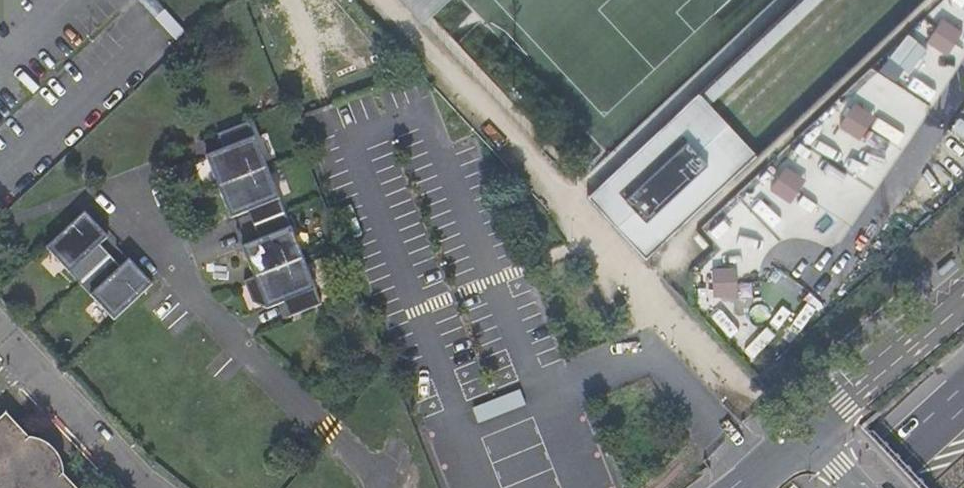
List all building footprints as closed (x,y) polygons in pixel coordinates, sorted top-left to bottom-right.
[(423,24),(448,0),(401,0),(423,24)] [(184,29),(164,8),(154,17),(174,38),(184,29)] [(926,43),(949,58),(963,35),(963,34),(941,19),(926,43)] [(698,93),(684,107),(743,170),(757,156),(711,107),(698,93)] [(853,103),(839,127),(863,142),(877,118),(853,103)] [(743,170),(684,107),(587,197),(646,261),(743,170)] [(319,302),(248,121),(215,133),(220,149),(205,156),(229,216),(245,211),(257,242),(241,246),(252,277),(243,280),(250,300),(266,307),(282,301),(287,313),(319,302)] [(768,190),(791,206),(807,184),(784,168),(768,190)] [(107,237),(85,213),(45,249),(112,319),(150,283),(129,260),(120,267),(100,244),(107,237)] [(742,264),(714,263),(714,291),(741,292),(742,264)] [(5,414),(0,419),(0,487),(74,487),(62,474),(61,468),(58,459),(52,450),(49,447),(40,441),(27,437),(5,414)]
